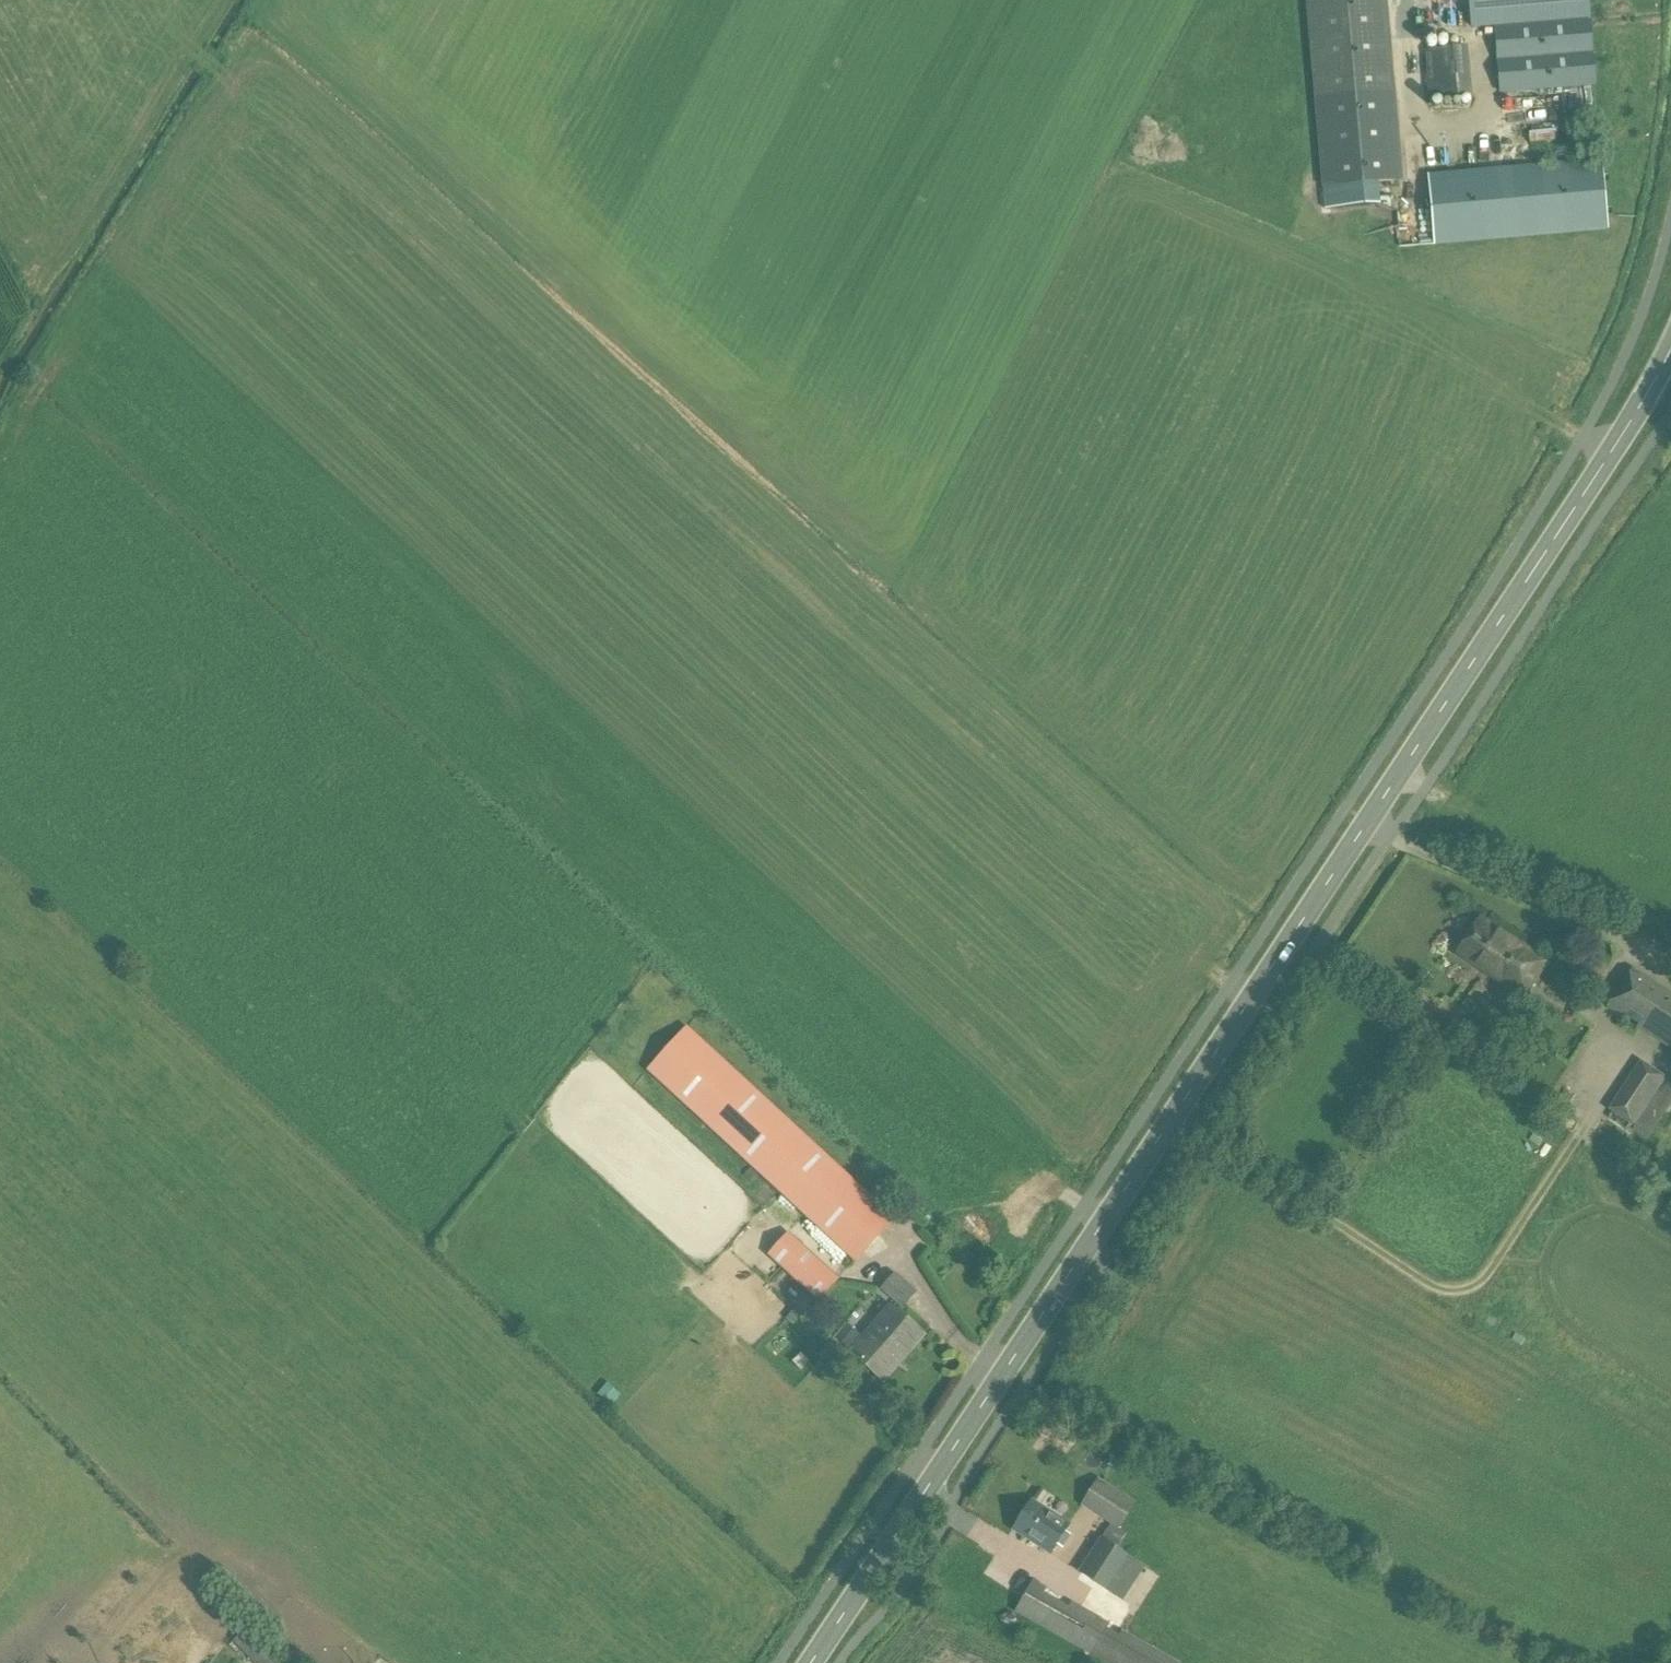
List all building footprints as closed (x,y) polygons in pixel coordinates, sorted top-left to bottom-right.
[(1401,180),(1386,0),(1307,0),(1322,187),(1401,180)] [(1416,37),(1452,35),(1450,0),(1414,0),(1416,37)] [(1590,0),(1469,0),(1471,28),(1494,27),(1591,19),(1590,0)] [(1499,92),(1596,84),(1591,19),(1494,27),(1499,92)] [(1463,50),(1424,52),(1426,100),(1465,98),(1463,50)] [(1607,227),(1601,159),(1427,175),(1433,243),(1607,227)] [(1483,920),(1461,955),(1524,997),(1547,962),(1483,920)] [(1607,1009),(1670,1050),(1670,995),(1634,972),(1607,1009)] [(881,1252),(887,1245),(881,1239),(899,1219),(689,1027),(647,1072),(856,1265),(874,1246),(881,1252)] [(1610,1109),(1652,1136),(1670,1108),(1670,1078),(1669,1077),(1666,1075),(1642,1060),(1610,1109)] [(769,1256),(819,1302),(838,1282),(787,1236),(769,1256)] [(882,1290),(903,1308),(919,1293),(898,1275),(882,1290)] [(852,1353),(884,1382),(925,1336),(893,1307),(852,1353)] [(1099,1479),(1082,1507),(1120,1531),(1138,1504),(1120,1493),(1126,1483),(1116,1477),(1114,1479),(1108,1474),(1103,1482),(1099,1479)] [(1034,1503),(1015,1531),(1052,1555),(1070,1526),(1034,1503)] [(1102,1537),(1080,1572),(1122,1599),(1144,1565),(1102,1537)] [(1018,1613),(1106,1662),(1178,1662),(1035,1583),(1018,1613)] [(246,1628),(232,1642),(252,1662),(281,1662),(246,1628)]
